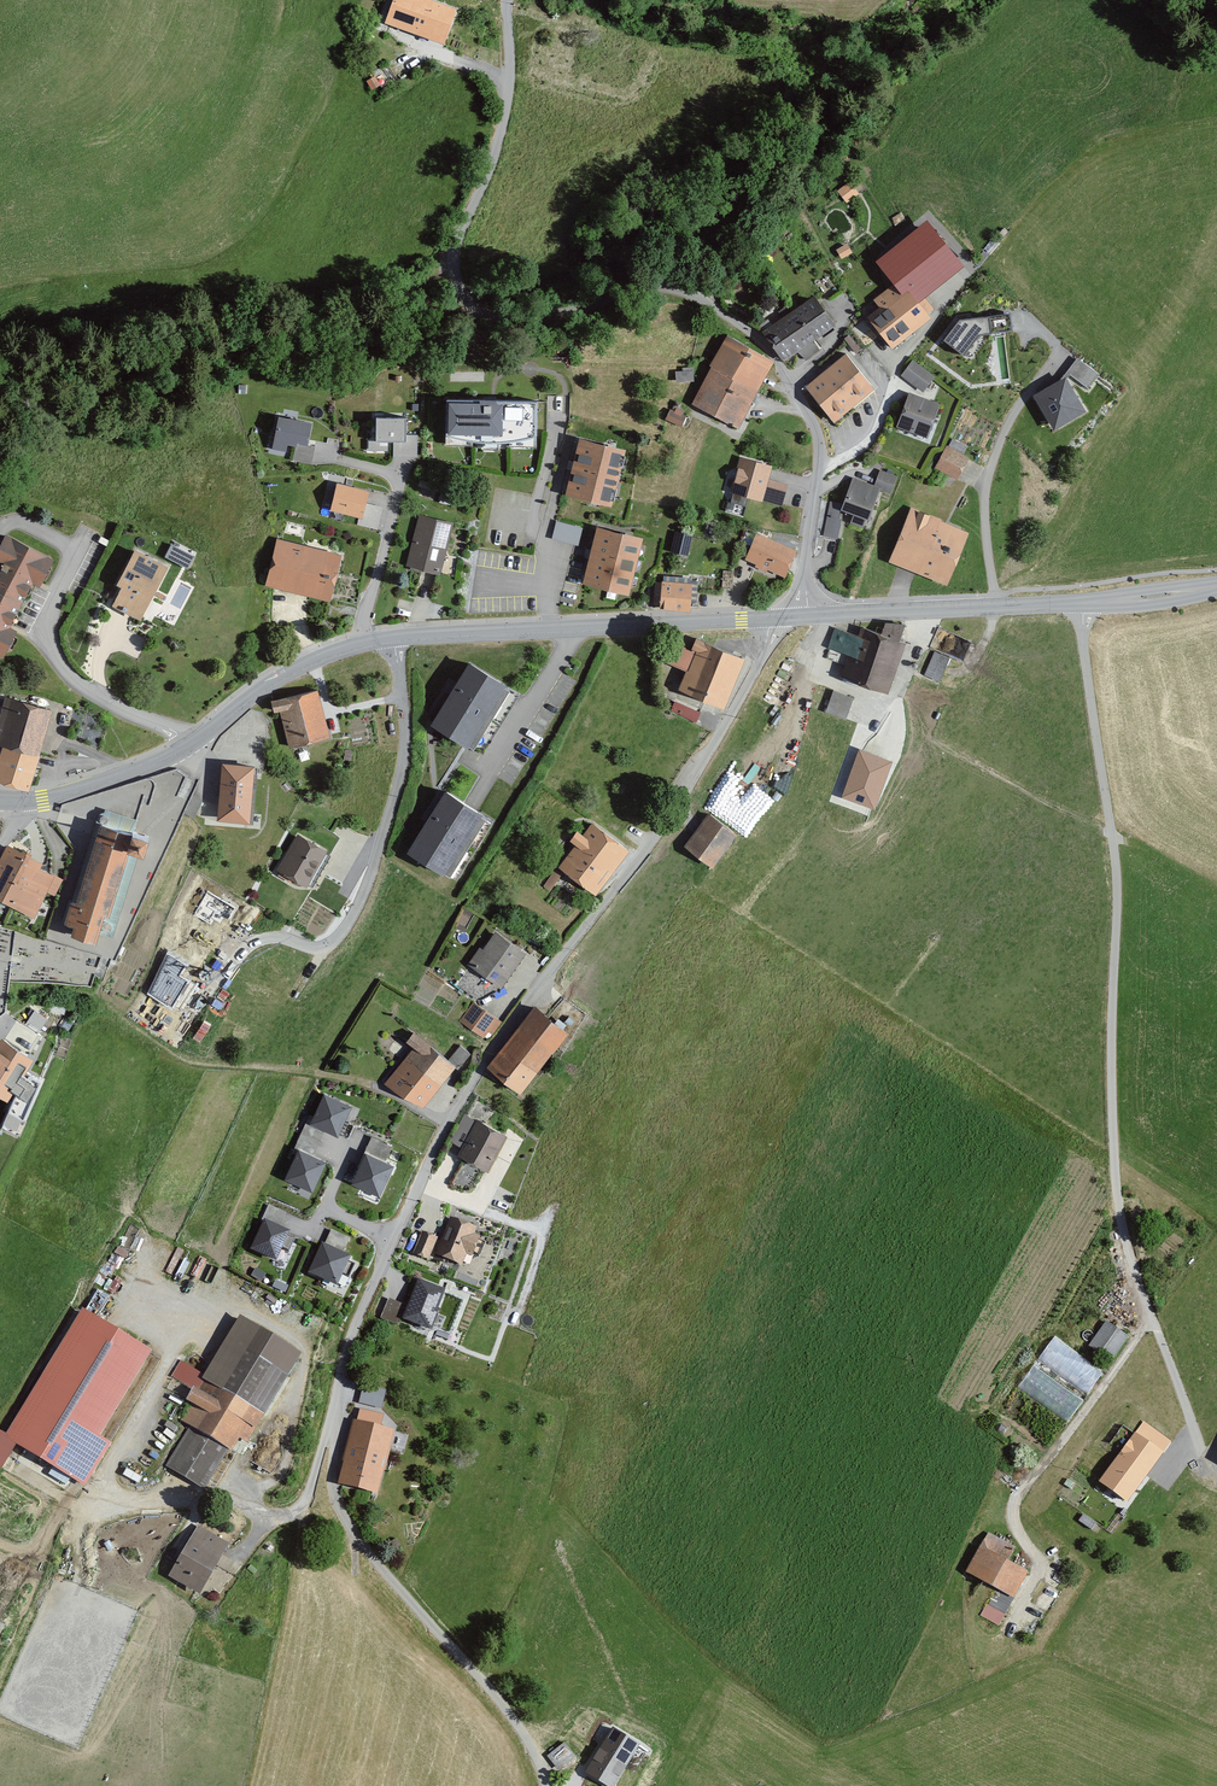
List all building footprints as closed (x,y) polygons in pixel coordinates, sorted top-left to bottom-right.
[(430,0),(396,0),(382,33),(395,38),(399,28),(444,46),(458,12),(430,0)] [(381,87),(377,78),(367,83),(371,92),(381,87)] [(842,185),(846,197),(859,192),(855,180),(842,185)] [(846,246),(836,252),(841,261),(851,255),(846,246)] [(943,281),(920,251),(891,274),(898,283),(873,302),(879,309),(867,319),(892,351),(932,320),(918,300),(943,281)] [(836,327),(815,296),(763,332),(785,364),(797,356),(806,362),(821,352),(814,342),(836,327)] [(1010,318),(959,324),(944,344),(963,359),(979,339),(1011,335),(1010,318)] [(774,363),(725,338),(710,367),(712,368),(692,406),(739,430),(774,363)] [(876,390),(847,355),(807,389),(836,424),(876,390)] [(1078,361),(1067,376),(1088,391),(1099,377),(1078,361)] [(913,362),(901,379),(924,395),(935,378),(913,362)] [(1088,414),(1067,379),(1035,398),(1055,433),(1088,414)] [(942,407),(910,395),(898,429),(930,440),(942,407)] [(448,402),(447,436),(474,442),(494,443),(512,442),(537,437),(538,404),(448,402)] [(656,417),(681,428),(687,415),(675,410),(674,412),(661,406),(656,417)] [(310,429),(279,423),(273,450),(285,452),(287,444),(307,448),(310,429)] [(405,424),(377,423),(377,444),(405,444),(405,424)] [(627,450),(581,439),(567,496),(613,507),(627,450)] [(949,449),(946,448),(934,471),(958,483),(970,460),(964,457),(968,449),(953,442),(949,449)] [(774,467),(741,458),(731,492),(782,507),(788,487),(769,482),(774,467)] [(874,487),(854,480),(842,511),(855,516),(851,525),(863,529),(866,520),(870,522),(881,493),(891,496),(898,479),(880,473),(874,487)] [(362,520),(368,496),(338,488),(332,512),(362,520)] [(836,505),(829,503),(823,538),(838,541),(841,520),(839,520),(841,511),(836,510),(836,505)] [(971,534),(912,510),(890,564),(949,588),(971,534)] [(439,576),(453,525),(420,516),(406,568),(439,576)] [(559,517),(554,535),(580,542),(584,524),(559,517)] [(644,538),(598,528),(584,585),(631,596),(644,538)] [(687,557),(691,537),(677,533),(672,554),(687,557)] [(798,552),(757,534),(746,560),(758,566),(756,569),(768,574),(769,570),(786,578),(798,552)] [(6,535),(0,546),(0,656),(5,658),(18,632),(12,629),(35,584),(42,587),(55,560),(6,535)] [(343,555),(278,538),(265,587),(330,604),(343,555)] [(170,569),(136,551),(116,588),(122,591),(113,607),(142,623),(170,569)] [(690,610),(691,584),(662,582),(662,584),(655,583),(654,606),(661,607),(661,610),(690,610)] [(908,626),(887,625),(883,636),(862,628),(858,637),(835,628),(827,648),(849,656),(841,676),(889,694),(908,646),(901,643),(908,626)] [(724,708),(746,660),(697,639),(692,651),(674,643),(665,663),(689,673),(681,690),(724,708)] [(949,660),(935,654),(925,679),(940,684),(949,660)] [(508,686),(472,663),(433,723),(469,746),(508,686)] [(331,738),(319,690),(271,702),(274,715),(280,713),(289,748),(331,738)] [(851,699),(834,692),(826,712),(843,719),(851,699)] [(52,712),(5,698),(0,715),(0,746),(2,746),(0,753),(0,780),(31,788),(52,712)] [(888,759),(860,750),(846,793),(873,802),(888,759)] [(252,826),(258,766),(222,762),(216,822),(252,826)] [(487,815),(446,790),(410,851),(450,876),(487,815)] [(137,822),(105,812),(104,815),(100,814),(73,899),(69,898),(62,922),(75,926),(72,935),(97,943),(106,917),(111,918),(132,851),(148,856),(153,840),(134,834),(137,822)] [(738,833),(710,813),(686,848),(714,868),(738,833)] [(630,853),(592,823),(583,835),(579,832),(573,841),(568,837),(562,845),(571,852),(559,868),(596,897),(630,853)] [(328,852),(298,835),(277,870),(307,888),(328,852)] [(7,846),(0,860),(0,902),(35,919),(47,894),(55,898),(63,881),(40,870),(43,863),(7,846)] [(561,877),(555,872),(543,888),(549,893),(561,877)] [(527,954),(496,933),(484,951),(480,948),(468,965),(503,989),(527,954)] [(185,966),(169,955),(151,994),(172,1008),(187,982),(179,977),(185,966)] [(500,1023),(472,1004),(459,1024),(482,1039),(486,1033),(492,1036),(500,1023)] [(43,1029),(52,1015),(37,1006),(28,1020),(43,1029)] [(570,1032),(536,1006),(487,1068),(521,1094),(570,1032)] [(24,1026),(12,1046),(3,1040),(0,1044),(0,1096),(10,1102),(35,1061),(29,1057),(37,1044),(33,1041),(38,1035),(24,1026)] [(414,1048),(385,1084),(425,1106),(457,1068),(414,1032),(406,1042),(414,1048)] [(471,1055),(461,1046),(450,1060),(460,1068),(471,1055)] [(353,1107),(324,1093),(314,1117),(309,1115),(291,1154),(296,1156),(285,1179),(313,1192),(327,1163),(314,1157),(327,1130),(340,1136),(353,1107)] [(507,1135),(478,1120),(471,1132),(460,1126),(452,1140),(463,1146),(458,1157),(488,1173),(507,1135)] [(390,1147),(372,1139),(352,1183),(381,1195),(394,1166),(384,1161),(390,1147)] [(287,1215),(269,1207),(250,1250),(278,1263),(291,1233),(281,1229),(287,1215)] [(478,1230),(450,1219),(435,1258),(463,1268),(468,1257),(474,1259),(481,1240),(475,1238),(478,1230)] [(325,1247),(323,1246),(309,1275),(339,1289),(352,1260),(345,1256),(352,1241),(333,1231),(325,1247)] [(437,1240),(423,1234),(413,1258),(426,1264),(437,1240)] [(448,1294),(419,1283),(404,1323),(433,1334),(448,1294)] [(403,1307),(389,1302),(382,1320),(396,1326),(403,1307)] [(82,1312),(6,1437),(1,1434),(0,1435),(0,1466),(1,1467),(15,1443),(86,1487),(113,1444),(98,1435),(148,1353),(82,1312)] [(303,1355),(241,1317),(178,1421),(190,1428),(166,1467),(205,1490),(228,1453),(233,1456),(241,1442),(247,1446),(303,1355)] [(1127,1339),(1106,1324),(1089,1348),(1110,1363),(1127,1339)] [(1039,1355),(1087,1393),(1105,1372),(1057,1333),(1039,1355)] [(1048,1371),(1032,1393),(1068,1420),(1084,1398),(1048,1371)] [(389,1388),(364,1384),(361,1400),(386,1405),(389,1388)] [(1171,1444),(1142,1422),(1098,1480),(1129,1504),(1166,1455),(1164,1453),(1171,1444)] [(397,1435),(353,1423),(342,1462),(346,1463),(340,1484),(378,1494),(384,1474),(387,1474),(397,1435)] [(229,1546),(196,1528),(169,1578),(201,1595),(229,1546)] [(1016,1549),(988,1534),(966,1574),(1014,1600),(1029,1572),(1009,1562),(1016,1549)] [(989,1600),(983,1612),(1001,1622),(1008,1610),(989,1600)] [(614,1728),(585,1775),(603,1785),(616,1785),(642,1745),(614,1728)] [(575,1758),(565,1745),(548,1759),(558,1771),(575,1758)]
